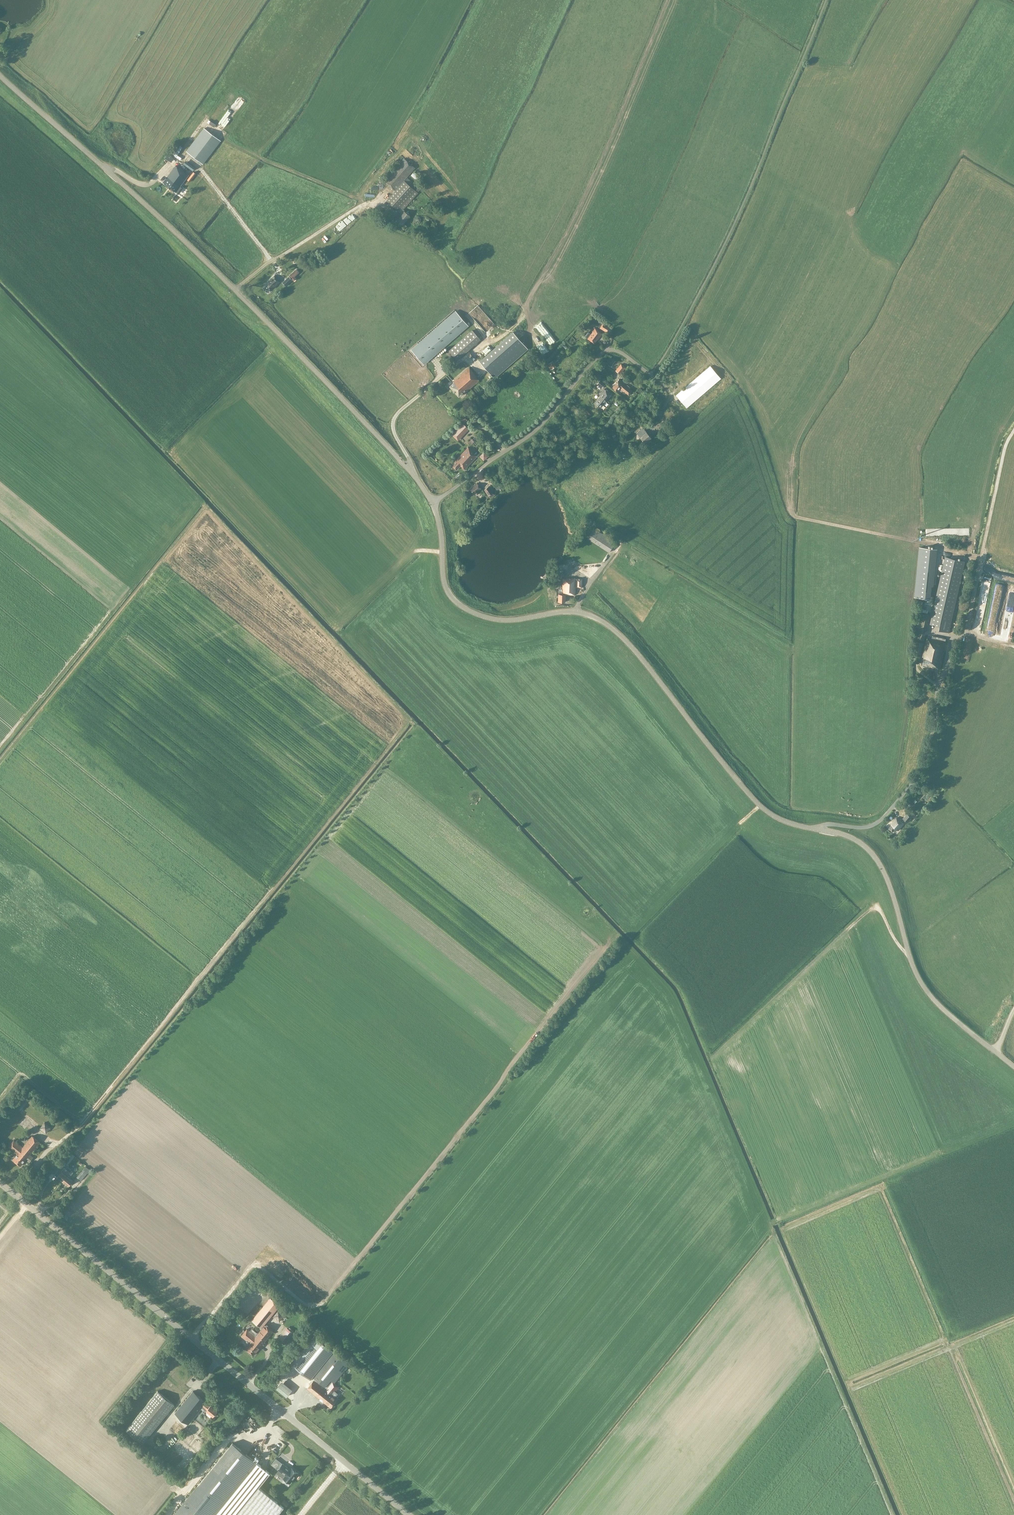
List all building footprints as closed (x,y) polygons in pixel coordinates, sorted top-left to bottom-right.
[(215,123),(224,108),(217,104),(208,118),(215,123)] [(220,122),(227,126),(234,109),(227,106),(220,122)] [(220,141),(204,128),(186,151),(203,164),(220,141)] [(175,160),(181,145),(175,143),(170,158),(175,160)] [(384,181),(395,191),(415,169),(404,159),(384,181)] [(157,176),(169,164),(167,161),(154,173),(157,176)] [(175,166),(163,183),(175,193),(189,175),(179,168),(179,169),(175,166)] [(193,173),(187,180),(190,182),(196,174),(193,173)] [(418,193),(404,182),(387,201),(402,214),(395,221),(404,229),(406,226),(403,224),(410,217),(404,212),(405,210),(404,209),(418,193)] [(292,274),(281,283),(286,286),(295,277),(292,274)] [(267,285),(263,288),(267,292),(271,288),(272,289),(280,282),(274,276),(266,284),(267,285)] [(467,325),(458,314),(413,352),(423,363),(467,325)] [(243,322),(237,328),(251,343),(258,337),(243,322)] [(534,326),(543,337),(548,333),(540,322),(534,326)] [(603,324),(600,328),(607,332),(610,328),(603,324)] [(584,336),(588,339),(594,343),(597,339),(602,333),(597,330),(598,330),(596,328),(596,329),(595,328),(592,332),(593,332),(591,334),(588,332),(584,336)] [(449,351),(453,356),(476,336),(472,331),(449,351)] [(513,332),(480,361),(494,377),(527,348),(513,332)] [(480,340),(476,336),(453,356),(457,360),(480,340)] [(539,336),(533,339),(541,356),(547,353),(539,336)] [(547,364),(551,370),(556,367),(553,361),(547,364)] [(621,364),(617,369),(621,373),(626,368),(621,364)] [(721,379),(710,366),(676,395),(687,408),(721,379)] [(479,381),(476,377),(477,377),(469,368),(453,382),(454,383),(450,386),(458,397),(462,393),(463,394),(479,381)] [(673,377),(678,382),(683,378),(678,373),(673,377)] [(619,379),(612,388),(617,392),(619,389),(623,392),(624,391),(628,395),(632,390),(619,379)] [(599,394),(601,396),(594,403),(600,408),(612,393),(606,389),(605,390),(604,389),(599,394)] [(662,414),(669,422),(676,416),(670,409),(662,414)] [(462,424),(455,431),(460,436),(467,428),(462,424)] [(636,433),(640,438),(644,443),(651,438),(642,428),(636,433)] [(455,461),(456,461),(451,466),(456,470),(460,466),(464,470),(477,456),(474,454),(474,453),(468,447),(455,461)] [(473,493),(474,493),(476,495),(479,493),(478,491),(481,489),(477,483),(475,484),(473,486),(473,487),(470,489),(473,493)] [(488,496),(493,492),(494,491),(490,485),(489,486),(484,490),(488,496)] [(594,528),(587,539),(609,553),(615,542),(594,528)] [(936,555),(931,586),(936,587),(942,555),(936,555)] [(939,628),(947,630),(947,628),(949,629),(965,561),(946,557),(930,624),(940,626),(939,628)] [(579,576),(592,575),(591,573),(600,573),(599,564),(579,566),(579,576)] [(581,579),(562,579),(563,565),(555,565),(554,583),(562,583),(562,592),(558,592),(558,602),(565,602),(565,594),(575,595),(575,587),(581,587),(581,579)] [(929,594),(930,586),(916,584),(915,592),(929,594)] [(922,659),(921,665),(940,669),(946,641),(927,637),(923,657),(924,657),(923,659),(922,659)] [(916,642),(912,662),(919,663),(923,643),(916,642)] [(907,814),(903,819),(907,823),(911,818),(907,814)] [(892,824),(889,828),(893,832),(896,828),(898,830),(904,824),(896,818),(892,823),(892,824)] [(19,1109),(29,1097),(23,1092),(14,1104),(19,1109)] [(42,1120),(51,1126),(55,1119),(46,1113),(42,1120)] [(46,1133),(51,1127),(45,1122),(40,1128),(46,1133)] [(14,1140),(8,1147),(17,1154),(13,1160),(21,1166),(26,1160),(29,1163),(33,1157),(30,1154),(40,1142),(32,1136),(23,1147),(14,1140)] [(65,1165),(70,1160),(66,1156),(61,1162),(65,1165)] [(57,1177),(62,1182),(67,1176),(70,1172),(64,1167),(61,1171),(57,1177)] [(87,1173),(83,1170),(83,1169),(77,1177),(81,1181),(87,1173)] [(67,1176),(62,1182),(68,1186),(73,1180),(69,1177),(74,1172),(71,1170),(70,1172),(67,1176)] [(273,1331),(265,1325),(264,1324),(280,1306),(270,1298),(252,1319),(263,1328),(256,1336),(247,1329),(241,1336),(247,1340),(246,1341),(246,1342),(246,1344),(246,1345),(248,1346),(246,1349),(254,1355),(273,1331)] [(279,1322),(284,1316),(278,1311),(273,1317),(279,1322)] [(284,1344),(293,1333),(287,1328),(278,1339),(284,1344)] [(313,1377),(334,1351),(314,1335),(291,1363),(311,1379),(313,1376),(313,1377)] [(339,1387),(334,1383),(350,1363),(334,1351),(313,1377),(315,1378),(307,1388),(331,1407),(337,1400),(332,1395),(339,1387)] [(158,1391),(126,1430),(143,1444),(174,1405),(158,1391)] [(213,1416),(217,1411),(210,1405),(209,1406),(206,1403),(206,1402),(193,1391),(175,1413),(189,1424),(201,1409),(203,1410),(206,1411),(213,1416)] [(173,1436),(172,1430),(168,1431),(169,1436),(172,1435),(173,1439),(177,1438),(176,1435),(173,1436)] [(174,1514),(215,1514),(242,1481),(256,1463),(232,1443),(174,1514)] [(256,1463),(215,1514),(277,1514),(283,1507),(258,1487),(269,1473),(256,1463)] [(283,1478),(290,1483),(298,1473),(291,1468),(290,1469),(282,1464),(278,1469),(285,1475),(283,1478)]
